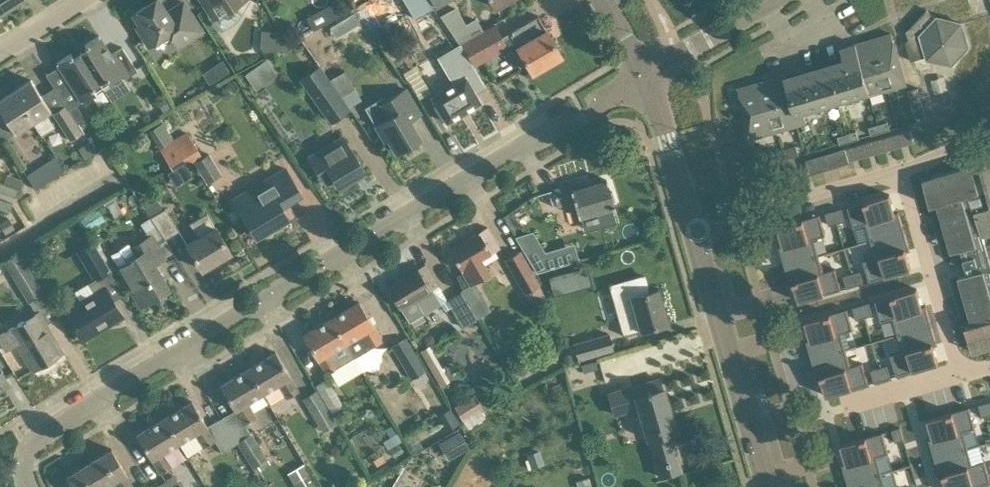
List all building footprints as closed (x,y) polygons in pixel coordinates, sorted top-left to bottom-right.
[(6,9),(20,0),(0,0),(6,9)] [(148,42),(150,45),(164,36),(166,39),(172,36),(178,46),(202,30),(184,2),(167,12),(160,0),(153,0),(134,12),(140,23),(137,25),(148,42)] [(214,18),(242,0),(203,0),(214,18)] [(456,7),(441,15),(459,41),(482,28),(476,18),(465,24),(456,7)] [(927,9),(907,30),(912,49),(908,50),(911,60),(914,59),(917,70),(928,67),(925,56),(952,63),(968,45),(961,22),(938,16),(937,18),(927,9)] [(354,11),(343,18),(341,19),(347,30),(360,22),(354,11)] [(522,54),(532,71),(561,54),(538,15),(509,31),(518,46),(522,54)] [(495,23),(461,42),(474,64),(507,45),(502,36),(495,23)] [(264,42),(278,43),(278,31),(264,30),(264,42)] [(892,32),(867,40),(881,90),(907,82),(892,32)] [(88,47),(81,52),(103,86),(123,73),(126,77),(138,70),(122,46),(112,53),(99,34),(85,44),(88,47)] [(841,47),(845,60),(856,94),(869,90),(870,93),(881,90),(867,40),(841,47)] [(439,90),(431,95),(436,104),(434,105),(442,119),(444,118),(445,118),(447,122),(482,101),(476,91),(486,85),(474,64),(461,42),(437,56),(452,80),(453,82),(439,90)] [(70,82),(57,90),(66,104),(67,106),(69,109),(103,86),(81,52),(74,56),(71,52),(57,62),(70,82)] [(223,60),(213,67),(219,77),(229,70),(223,60)] [(845,60),(816,68),(826,103),(856,94),(845,60)] [(319,63),(299,77),(330,122),(350,107),(319,63)] [(786,77),(800,123),(807,121),(804,109),(826,103),(816,68),(786,77)] [(785,74),(762,81),(776,130),(800,123),(786,77),(785,74)] [(13,90),(33,120),(41,133),(53,125),(45,113),(51,109),(31,78),(13,90)] [(776,130),(762,81),(738,87),(739,93),(753,137),(776,130)] [(909,90),(918,121),(927,118),(918,87),(909,90)] [(389,138),(397,151),(420,138),(409,119),(420,112),(410,95),(405,88),(383,102),(381,100),(367,108),(385,140),(389,138)] [(33,120),(13,90),(0,98),(0,108),(16,132),(33,120)] [(66,104),(52,113),(69,139),(83,130),(69,109),(67,106),(66,104)] [(869,126),(872,134),(891,129),(888,121),(869,126)] [(807,159),(811,173),(850,161),(849,160),(915,141),(911,129),(807,159)] [(838,135),(840,143),(859,138),(857,130),(838,135)] [(185,131),(174,138),(188,161),(199,154),(185,131)] [(334,178),(339,186),(365,170),(352,148),(351,149),(344,137),(308,159),(323,185),(334,178)] [(174,138),(159,147),(172,168),(167,170),(176,185),(192,175),(184,163),(188,161),(174,138)] [(89,142),(79,149),(84,157),(95,150),(89,142)] [(796,145),(784,148),(787,157),(799,154),(796,145)] [(208,152),(195,161),(207,181),(221,173),(208,152)] [(926,188),(931,204),(938,202),(952,251),(961,248),(971,281),(962,284),(973,323),(966,325),(971,342),(979,339),(982,348),(989,346),(989,244),(987,245),(983,233),(989,231),(989,152),(978,155),(980,165),(973,167),(973,165),(932,177),(935,185),(926,188)] [(301,193),(285,167),(233,198),(256,236),(288,217),(281,205),(301,193)] [(38,171),(29,177),(36,188),(46,182),(38,171)] [(22,179),(7,173),(3,182),(18,188),(22,179)] [(555,210),(575,204),(579,215),(614,205),(607,178),(586,185),(585,179),(549,189),(555,210)] [(15,197),(18,188),(3,182),(0,181),(0,191),(15,197)] [(890,193),(848,205),(850,213),(854,226),(866,223),(871,239),(904,229),(899,210),(895,211),(890,193)] [(10,211),(13,203),(0,198),(0,207),(10,211)] [(157,198),(146,206),(152,215),(166,235),(176,229),(157,198)] [(187,244),(202,268),(231,251),(216,226),(207,212),(191,222),(199,237),(187,244)] [(820,214),(778,226),(783,244),(779,245),(785,264),(819,255),(814,238),(826,234),(820,214)] [(129,242),(111,253),(141,304),(168,288),(153,263),(164,256),(163,255),(170,251),(163,237),(166,235),(152,215),(139,223),(148,237),(132,246),(129,242)] [(0,222),(0,223),(6,233),(15,227),(8,217),(0,222)] [(842,221),(833,224),(837,236),(845,233),(842,221)] [(449,249),(470,283),(489,272),(481,258),(499,247),(487,226),(449,249)] [(875,256),(863,259),(870,280),(912,268),(906,250),(910,249),(904,229),(871,239),(875,256)] [(530,232),(515,237),(536,271),(551,266),(542,252),(530,232)] [(845,233),(837,236),(840,248),(849,245),(845,233)] [(75,251),(91,277),(107,267),(92,241),(75,251)] [(849,245),(840,248),(844,260),(852,257),(849,245)] [(519,248),(503,257),(523,293),(525,292),(531,303),(546,295),(519,248)] [(3,261),(27,301),(42,292),(17,253),(3,261)] [(819,255),(785,264),(790,284),(794,283),(799,301),(842,288),(835,268),(823,271),(819,255)] [(852,257),(844,260),(847,272),(856,269),(852,257)] [(425,263),(387,286),(409,321),(441,302),(444,308),(450,305),(466,332),(478,325),(474,318),(478,316),(461,288),(446,298),(425,263)] [(612,282),(609,283),(623,334),(668,322),(659,287),(650,290),(650,287),(648,287),(644,275),(612,284),(612,282)] [(65,309),(83,339),(122,315),(105,286),(65,309)] [(898,293),(875,300),(881,321),(893,317),(898,334),(932,324),(926,304),(922,306),(917,288),(898,293)] [(359,300),(331,317),(355,357),(382,341),(373,326),(374,325),(359,300)] [(847,308),(805,320),(810,338),(806,339),(812,358),(846,349),(841,332),(853,329),(847,308)] [(0,334),(0,340),(5,348),(17,341),(33,369),(62,351),(39,311),(0,334)] [(869,316),(861,318),(864,330),(873,328),(869,316)] [(355,357),(331,317),(303,334),(318,359),(327,373),(355,357)] [(903,350),(891,354),(897,375),(920,368),(939,362),(934,344),(938,343),(937,341),(932,324),(898,334),(903,350)] [(873,328),(864,330),(868,342),(876,340),(873,328)] [(561,346),(565,362),(612,349),(608,333),(561,346)] [(391,345),(411,378),(425,370),(405,337),(391,345)] [(876,340),(868,342),(871,354),(880,352),(876,340)] [(418,349),(439,385),(449,379),(427,344),(418,349)] [(846,349),(812,358),(818,378),(821,377),(827,395),(869,383),(863,362),(850,365),(846,349)] [(276,351),(248,367),(263,393),(279,383),(288,397),(298,391),(290,376),(291,376),(276,351)] [(880,352),(871,354),(875,366),(883,364),(880,352)] [(595,360),(581,364),(583,371),(597,367),(595,360)] [(263,393),(248,367),(220,384),(235,409),(237,408),(245,423),(256,417),(248,402),(263,393)] [(9,383),(0,368),(0,389),(9,383)] [(681,470),(670,432),(676,430),(663,387),(662,387),(659,377),(640,383),(608,392),(614,414),(639,407),(648,438),(649,438),(660,476),(662,475),(681,470)] [(315,385),(330,410),(342,403),(326,378),(315,385)] [(301,397),(321,431),(335,423),(315,389),(301,397)] [(453,405),(462,420),(483,408),(474,393),(453,405)] [(192,400),(164,417),(179,441),(194,432),(204,448),(215,440),(206,425),(207,424),(192,400)] [(979,404),(982,416),(989,414),(989,412),(987,401),(979,404)] [(969,406),(927,419),(932,437),(929,438),(934,457),(968,447),(963,431),(976,427),(969,406)] [(179,441),(164,417),(136,433),(151,458),(153,457),(159,468),(169,462),(163,451),(179,441)] [(900,426),(892,429),(896,441),(904,438),(900,426)] [(438,442),(447,459),(469,446),(460,430),(438,442)] [(235,441),(252,467),(267,458),(250,431),(235,441)] [(883,431),(841,444),(846,462),(842,463),(847,482),(882,472),(877,456),(889,452),(883,431)] [(934,457),(940,476),(944,475),(947,486),(971,486),(989,481),(989,477),(985,460),(973,464),(968,447),(934,457)] [(89,461),(104,485),(115,478),(120,486),(133,486),(134,486),(125,472),(126,471),(112,448),(89,461)] [(89,461),(67,474),(74,486),(100,486),(104,485),(89,461)] [(295,486),(317,486),(308,470),(291,480),(295,486)] [(847,482),(849,486),(886,486),(882,472),(847,482)] [(154,486),(155,486),(183,486),(175,474),(154,486)] [(576,480),(579,486),(583,486),(590,485),(588,476),(576,480)]
